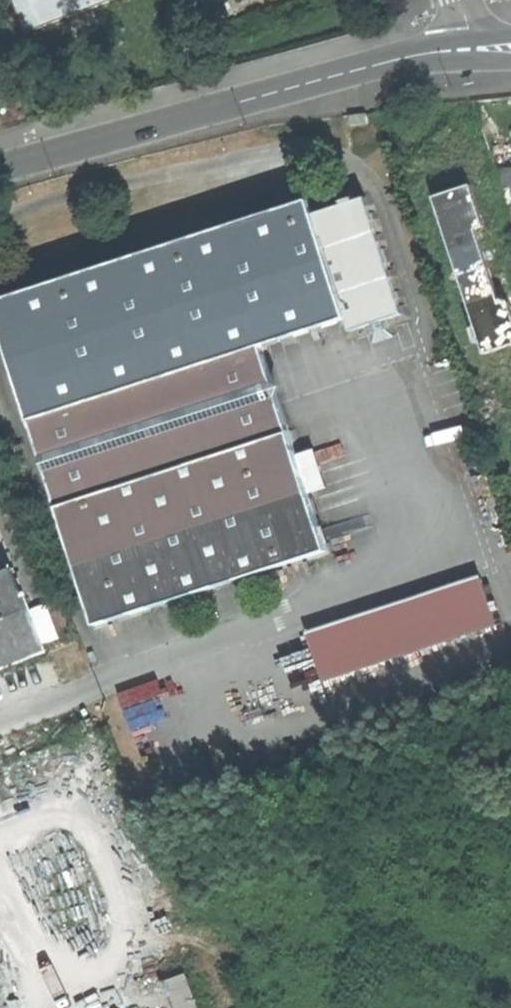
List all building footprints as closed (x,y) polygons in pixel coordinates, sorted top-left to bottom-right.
[(497,176),(510,176),(510,157),(497,156),(497,176)] [(363,191),(313,208),(347,311),(352,326),(402,309),(363,191)] [(0,294),(0,326),(97,619),(207,583),(331,542),(264,339),(347,311),(313,208),(308,192),(0,294)] [(0,567),(0,663),(45,646),(12,562),(0,567)] [(328,674),(505,627),(491,577),(314,623),(328,674)] [(168,979),(179,1007),(208,1007),(194,969),(168,979)]
